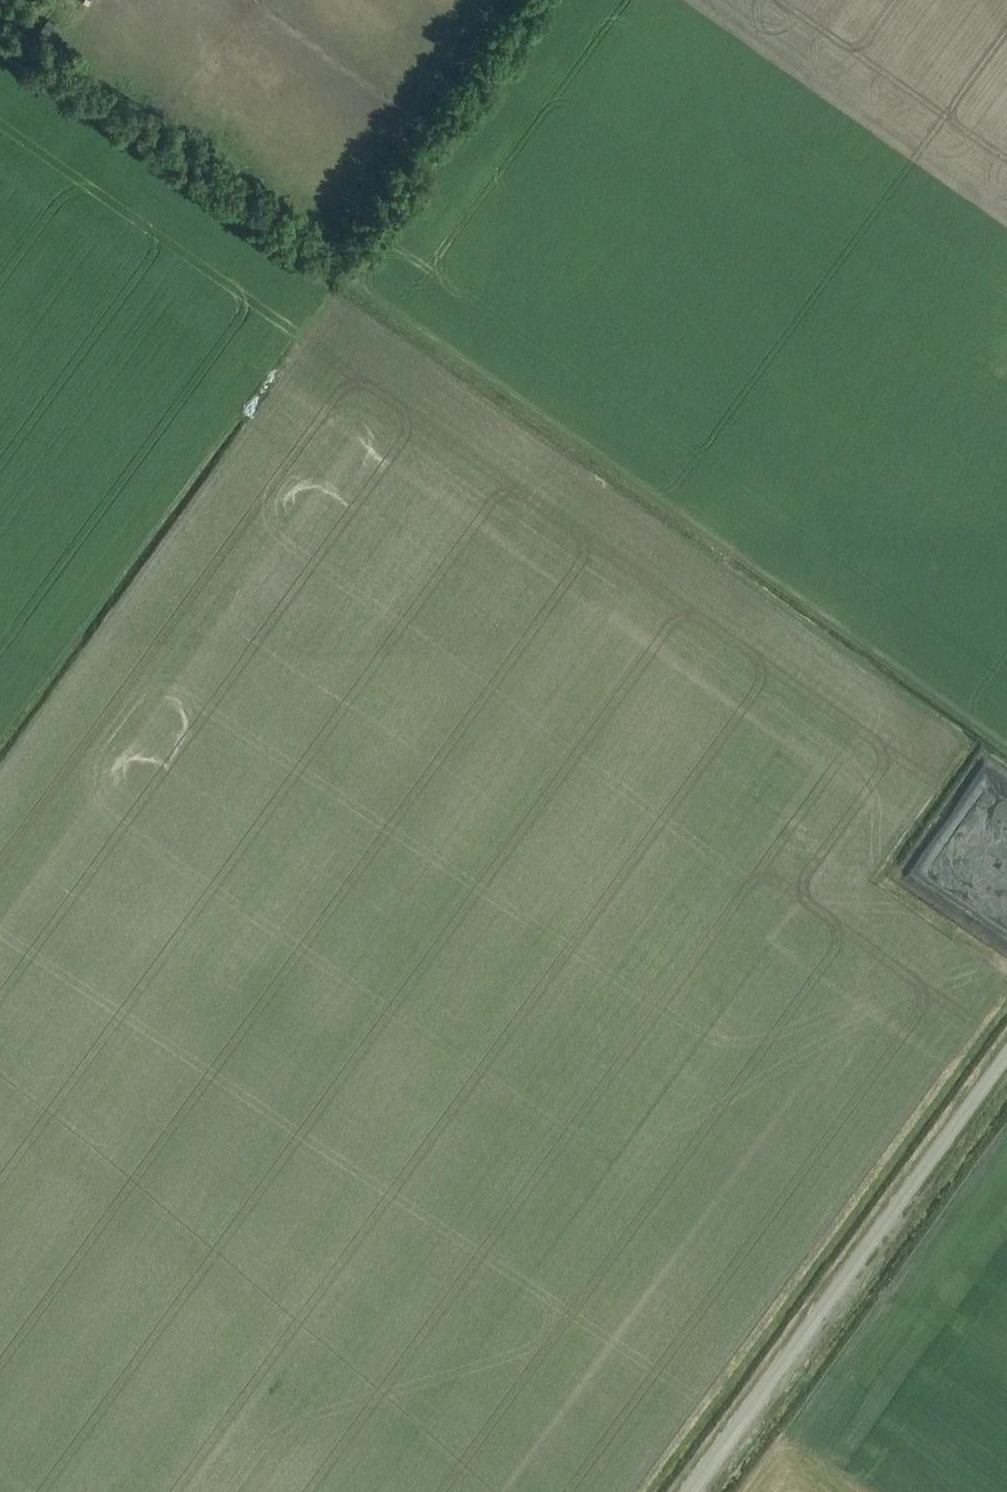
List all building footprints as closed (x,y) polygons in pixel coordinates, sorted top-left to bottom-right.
[(1006,923),(1006,905),(987,933),(996,939),(1006,923)] [(968,906),(959,910),(966,929),(976,926),(968,906)]
